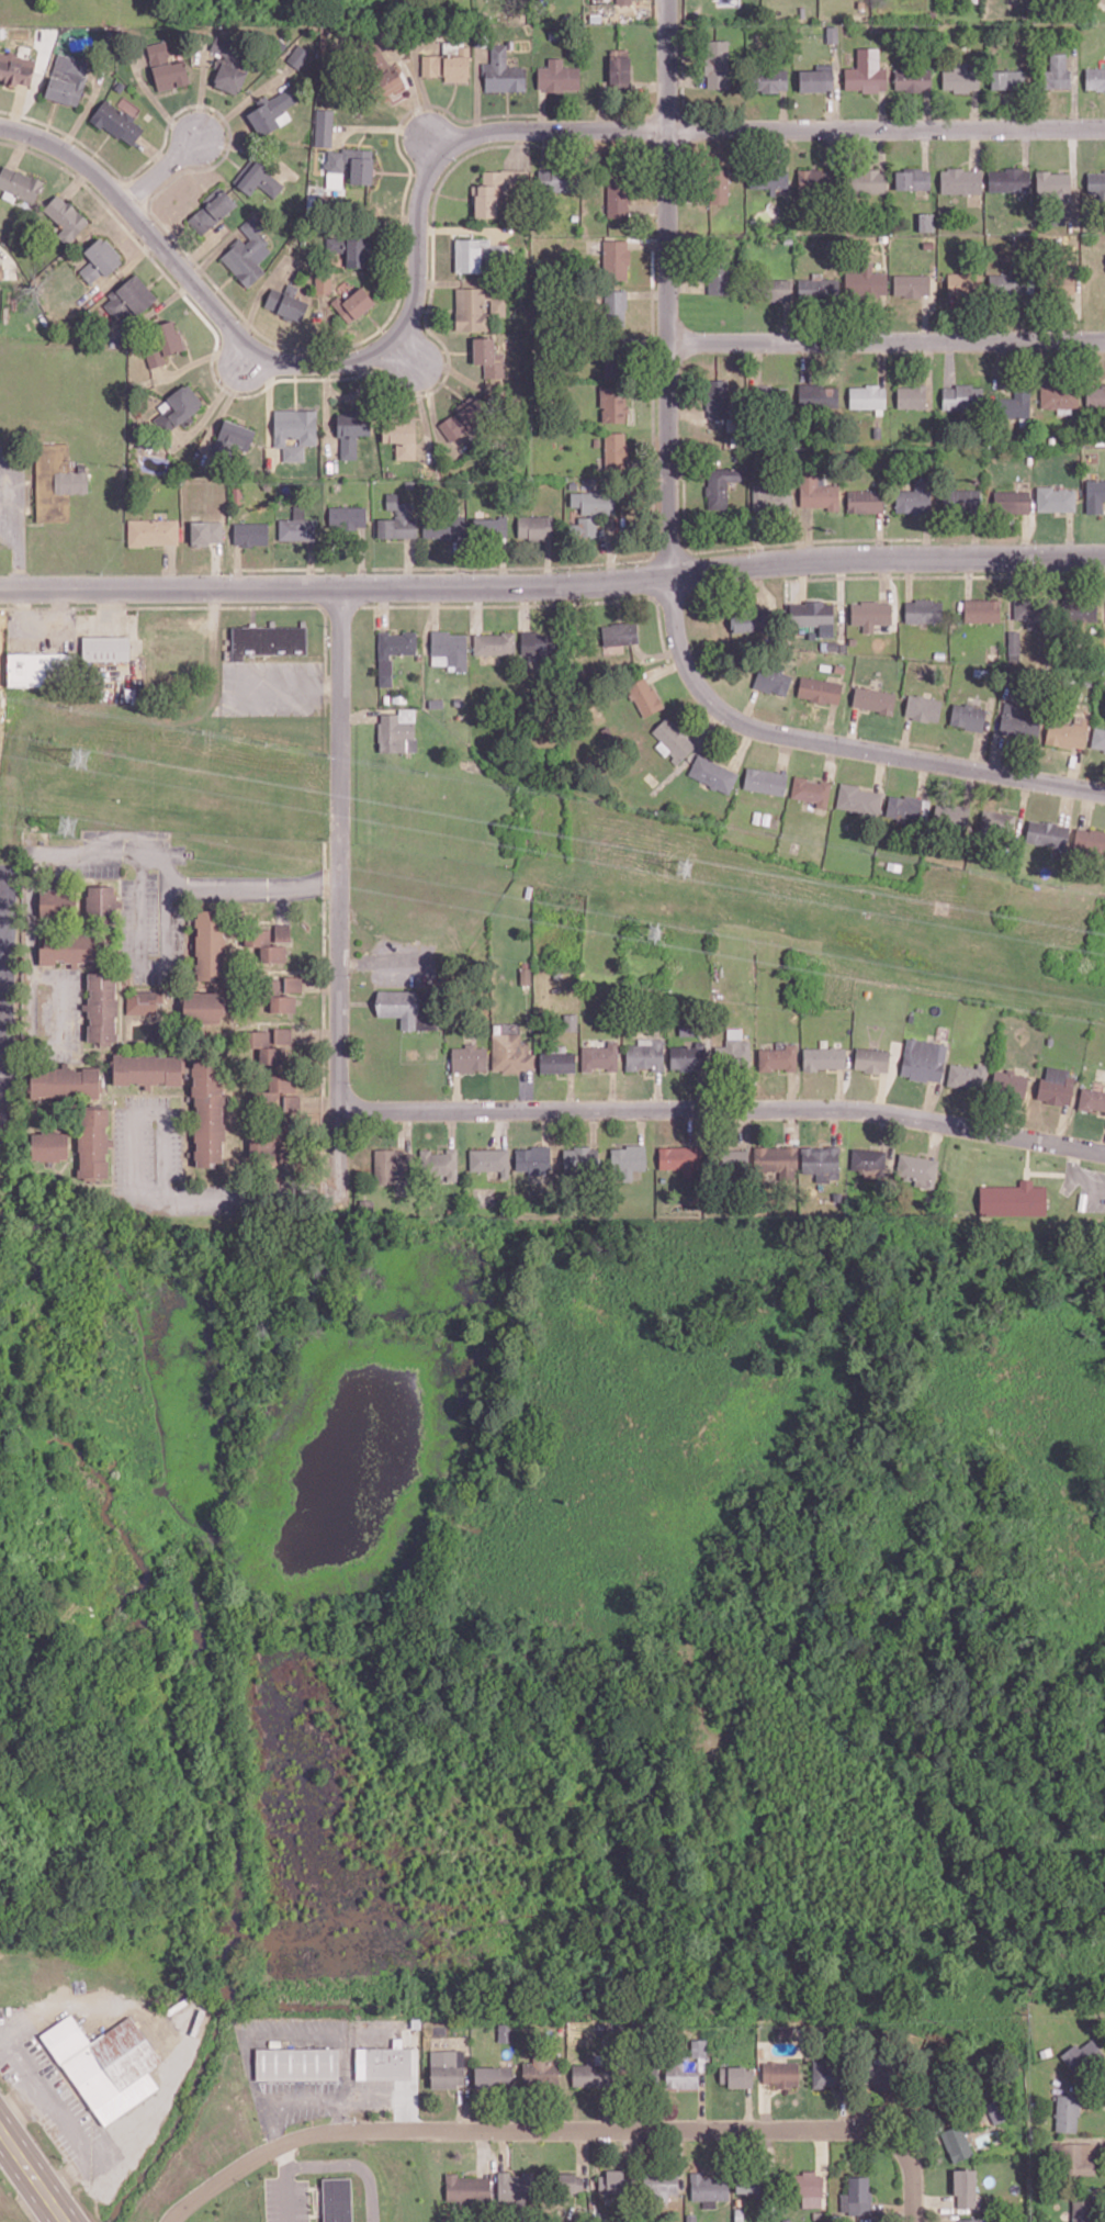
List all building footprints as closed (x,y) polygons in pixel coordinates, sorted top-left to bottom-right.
[(826,42),(837,42),(837,26),(826,26),(826,42)] [(393,63),(397,69),(398,68),(405,79),(405,80),(407,83),(380,100),(367,79),(376,72),(358,41),(371,33),(391,65),(393,63)] [(216,85),(238,94),(239,91),(241,91),(249,72),(248,72),(257,50),(217,34),(211,49),(225,55),(224,58),(218,56),(214,66),(221,69),(215,80),(217,81),(216,85)] [(159,91),(180,86),(192,82),(188,66),(189,65),(189,63),(187,63),(185,57),(171,61),(170,56),(171,56),(167,40),(147,45),(151,58),(150,58),(153,69),(154,69),(159,91)] [(729,40),(730,87),(708,88),(708,74),(706,75),(704,56),(707,56),(707,40),(729,40)] [(300,43),(313,52),(301,69),(287,59),(300,43)] [(527,66),(527,90),(511,90),(486,90),(486,75),(483,75),(483,61),(492,61),(492,43),(508,44),(508,66),(512,66),(515,66),(527,66)] [(470,46),(470,57),(471,57),(471,75),(471,76),(470,76),(470,81),(446,80),(446,79),(446,77),(446,75),(439,75),(439,76),(422,76),(422,55),(450,55),(450,54),(452,54),(452,56),(454,56),(454,55),(460,55),(460,46),(470,46)] [(632,56),(632,91),(611,91),(611,55),(612,55),(612,48),(629,48),(629,56),(632,56)] [(1072,69),(1072,86),(1052,86),(1052,88),(1036,88),(1036,69),(1049,69),(1049,53),(1064,53),(1064,69),(1072,69)] [(61,56),(48,98),(80,108),(93,66),(61,56)] [(580,67),(579,87),(563,86),(563,91),(545,91),(545,88),(539,88),(539,67),(549,67),(549,57),(563,57),(563,67),(580,67)] [(34,88),(38,70),(1,60),(0,64),(0,79),(34,88)] [(978,70),(978,88),(970,88),(970,92),(955,92),(955,88),(944,88),(944,69),(952,69),(952,61),(967,61),(967,69),(978,70)] [(827,91),(801,91),(801,69),(816,69),(816,64),(833,64),(833,87),(834,87),(834,89),(827,89),(827,91)] [(886,67),(886,89),(879,89),(879,92),(862,92),(862,89),(844,89),(844,67),(886,67)] [(1085,67),(1104,67),(1104,90),(1100,90),(1100,87),(1085,87),(1085,67)] [(931,68),(931,89),(923,89),(923,91),(904,91),(904,89),(894,89),(894,68),(931,68)] [(788,69),(788,89),(779,89),(779,92),(762,92),(762,89),(755,89),(755,69),(788,69)] [(1023,87),(1011,87),(1011,90),(999,90),(999,88),(990,88),(990,69),(1023,70),(1023,87)] [(283,124),(262,137),(248,113),(260,105),(257,100),(261,98),(263,96),(263,97),(267,94),(270,99),(274,97),(292,86),(301,99),(298,101),(298,102),(295,104),(294,103),(283,110),(285,113),(278,116),(283,124)] [(91,119),(101,126),(103,124),(120,137),(122,135),(133,144),(145,128),(134,120),(136,117),(128,111),(126,113),(125,112),(126,111),(123,109),(122,110),(106,98),(91,119)] [(332,146),(316,145),(317,109),(335,109),(332,146)] [(373,183),(352,182),(352,170),(350,169),(350,161),(345,161),(345,171),(328,171),(328,167),(325,167),(325,161),(328,162),(329,150),(342,150),(343,147),(352,147),(353,148),(373,149),(373,157),(375,157),(373,183)] [(285,184),(282,189),(283,190),(282,191),(281,191),(275,198),(259,184),(256,190),(252,187),(248,192),(235,181),(257,153),(272,165),(268,171),(285,184)] [(16,194),(16,195),(20,198),(21,197),(34,203),(40,191),(42,192),(45,186),(43,184),(45,181),(32,175),(32,177),(16,169),(16,170),(4,165),(0,173),(0,187),(16,194)] [(580,169),(580,191),(540,190),(540,169),(553,169),(553,165),(571,166),(571,169),(580,169)] [(789,187),(776,187),(776,195),(770,195),(770,188),(752,187),(752,167),(768,167),(768,168),(789,168),(789,187)] [(932,170),(932,189),(897,189),(897,170),(905,170),(905,167),(922,167),(922,170),(932,170)] [(983,169),(983,190),(941,190),(941,170),(949,170),(949,167),(965,167),(965,169),(983,169)] [(1031,169),(1031,189),(989,189),(990,169),(1006,169),(1006,167),(1024,167),(1024,169),(1031,169)] [(729,202),(711,203),(711,192),(709,192),(708,168),(731,168),(731,194),(729,194),(729,202)] [(838,171),(837,192),(799,192),(799,169),(812,169),(812,168),(823,168),(823,171),(838,171)] [(888,171),(888,192),(847,192),(847,171),(864,171),(864,168),(880,168),(880,171),(888,171)] [(483,184),(483,183),(485,183),(485,170),(503,170),(503,169),(530,169),(530,184),(522,184),(522,191),(509,191),(509,197),(499,197),(499,216),(477,215),(478,200),(473,200),(473,184),(481,184),(483,184)] [(1071,172),(1071,199),(1061,199),(1061,192),(1037,192),(1037,170),(1051,170),(1051,172),(1071,172)] [(630,216),(609,216),(609,171),(630,171),(630,187),(632,187),(632,203),(630,203),(630,216)] [(1089,171),(1104,171),(1104,195),(1101,195),(1101,191),(1089,191),(1089,171)] [(238,203),(224,216),(225,216),(223,217),(213,226),(202,235),(189,220),(201,209),(206,204),(205,203),(206,202),(204,200),(222,183),(237,201),(237,202),(238,203)] [(44,209),(60,224),(59,224),(61,226),(63,226),(64,227),(57,234),(68,245),(91,220),(79,209),(78,210),(76,207),(76,206),(68,200),(67,202),(58,194),(44,209)] [(266,271),(252,283),(248,287),(238,274),(237,276),(222,257),(233,247),(230,245),(240,236),(246,243),(251,238),(240,226),(256,213),(268,226),(261,232),(270,242),(267,245),(272,250),(259,263),(266,271)] [(369,266),(348,266),(348,251),(327,251),(328,236),(349,236),(349,223),(369,224),(369,239),(373,240),(373,254),(369,252),(369,266)] [(92,259),(79,270),(91,283),(103,272),(104,274),(105,273),(108,276),(123,261),(120,257),(123,255),(108,238),(105,240),(102,236),(86,250),(92,259)] [(508,244),(508,249),(511,250),(511,256),(508,256),(508,259),(489,259),(489,271),(458,271),(458,269),(456,269),(456,267),(458,267),(458,237),(462,237),(462,238),(492,238),(492,244),(508,244)] [(629,279),(605,279),(605,252),(604,252),(604,249),(605,249),(605,239),(629,239),(629,248),(632,248),(631,263),(629,263),(629,279)] [(731,293),(709,293),(709,277),(706,277),(706,262),(709,262),(709,249),(731,249),(731,293)] [(889,293),(878,293),(878,296),(866,295),(866,293),(847,293),(847,271),(862,272),(862,261),(873,261),(873,271),(889,271),(889,293)] [(991,273),(1012,273),(1012,265),(1021,265),(1021,273),(1028,273),(1028,293),(991,293),(991,273)] [(1076,270),(1076,293),(1059,293),(1060,291),(1041,291),(1042,273),(1060,273),(1060,270),(1076,270)] [(984,273),(983,294),(974,294),(973,299),(957,298),(957,293),(949,293),(949,272),(984,273)] [(317,293),(317,273),(334,273),(334,293),(317,293)] [(932,273),(932,294),(923,294),(923,296),(905,296),(905,294),(895,294),(895,273),(932,273)] [(138,278),(109,306),(133,332),(162,302),(138,278)] [(841,278),(839,299),(799,299),(800,278),(841,278)] [(792,279),(792,300),(768,300),(768,296),(753,296),(753,279),(792,279)] [(312,302),(304,323),(278,312),(278,311),(264,305),(273,285),(285,291),(289,281),(301,287),(296,295),(312,302)] [(363,284),(377,302),(358,318),(357,316),(350,322),(340,311),(331,301),(340,293),(346,300),(363,284)] [(507,315),(493,315),(493,298),(485,298),(485,303),(486,303),(486,306),(485,306),(485,307),(485,312),(492,312),(492,329),(459,329),(458,287),(485,287),(494,287),(494,296),(507,296),(507,315)] [(625,325),(607,325),(607,316),(606,316),(606,289),(629,290),(629,306),(625,306),(625,325)] [(167,362),(150,368),(145,348),(161,343),(156,325),(178,319),(187,348),(180,350),(180,351),(178,352),(178,351),(165,356),(167,362)] [(607,375),(607,334),(629,334),(629,375),(607,375)] [(506,352),(506,377),(486,377),(486,362),(476,362),(475,337),(491,337),(491,336),(493,336),(493,337),(497,337),(497,352),(506,352)] [(729,417),(709,417),(710,409),(708,409),(708,394),(710,394),(710,380),(730,380),(729,417)] [(1031,417),(1024,417),(1024,418),(1022,417),(999,417),(999,396),(1016,396),(1016,382),(1033,382),(1031,417)] [(190,383),(205,402),(201,405),(202,406),(191,415),(194,419),(191,422),(192,423),(191,424),(190,423),(185,426),(182,422),(178,426),(177,425),(166,434),(154,418),(172,404),(168,399),(168,397),(185,384),(187,385),(190,383)] [(839,386),(839,406),(800,406),(800,383),(823,383),(823,386),(839,386)] [(888,386),(888,407),(852,407),(852,386),(867,386),(867,383),(881,383),(881,386),(888,386)] [(984,386),(984,408),(945,408),(945,386),(958,386),(958,383),(974,383),(974,386),(984,386)] [(1104,383),(1104,406),(1089,406),(1089,386),(1104,386),(1104,383)] [(789,386),(789,406),(751,406),(751,384),(773,384),(773,386),(789,386)] [(927,384),(927,408),(917,408),(917,407),(899,407),(899,386),(916,386),(916,384),(927,384)] [(628,422),(604,422),(604,408),(606,408),(606,406),(601,406),(601,385),(618,385),(618,395),(620,395),(620,394),(623,394),(623,395),(628,395),(628,422)] [(1042,407),(1044,385),(1082,385),(1081,407),(1060,406),(1060,408),(1049,408),(1049,407),(1042,407)] [(475,392),(491,413),(452,441),(439,424),(452,414),(453,415),(460,411),(456,406),(475,392)] [(305,460),(284,460),(284,447),(274,447),(274,436),(275,436),(275,409),(298,408),(298,409),(318,409),(318,416),(317,416),(317,444),(305,444),(305,460)] [(358,458),(341,458),(341,436),(339,436),(339,413),(346,413),(346,408),(364,408),(364,413),(372,413),(372,435),(358,435),(358,458)] [(417,420),(416,459),(397,459),(397,441),(384,441),(384,420),(391,420),(391,416),(402,416),(402,418),(408,418),(409,420),(417,420)] [(257,430),(249,451),(236,446),(229,461),(212,453),(226,417),(257,430)] [(606,468),(606,431),(627,431),(627,442),(629,442),(629,459),(628,459),(628,468),(606,468)] [(70,520),(37,521),(37,442),(70,442),(70,470),(72,470),(78,471),(83,470),(89,471),(89,491),(83,493),(77,492),(72,493),(70,493),(70,520)] [(729,507),(710,507),(710,495),(708,495),(708,485),(710,485),(710,468),(733,468),(733,467),(736,467),(736,468),(746,468),(746,480),(730,480),(729,507)] [(841,484),(841,510),(828,510),(828,506),(802,506),(802,474),(826,473),(826,484),(841,484)] [(916,478),(922,478),(922,476),(924,476),(924,478),(928,478),(928,484),(932,484),(932,513),(914,513),(914,510),(898,512),(898,507),(899,507),(899,490),(916,490),(916,478)] [(1102,479),(1104,479),(1104,500),(1104,513),(1089,513),(1089,495),(1090,495),(1089,480),(1091,480),(1091,478),(1094,478),(1094,479),(1098,479),(1102,479)] [(793,489),(793,512),(780,512),(780,508),(766,508),(766,512),(755,512),(755,484),(766,484),(766,489),(793,489)] [(1078,489),(1078,510),(1039,510),(1039,486),(1056,485),(1056,489),(1060,489),(1060,487),(1070,487),(1070,489),(1078,489)] [(982,487),(982,508),(973,508),(973,512),(957,512),(957,508),(945,508),(945,489),(982,487)] [(849,490),(886,490),(886,512),(860,513),(860,512),(850,512),(849,490)] [(1031,490),(1031,513),(996,513),(995,491),(1031,490)] [(598,536),(579,536),(579,516),(591,516),(591,513),(583,513),(583,491),(617,491),(617,514),(598,514),(598,536)] [(418,517),(418,537),(379,537),(379,518),(393,518),(397,518),(397,517),(396,517),(396,514),(398,514),(398,513),(396,513),(396,508),(386,508),(386,492),(401,492),(401,502),(413,502),(413,517),(418,517)] [(465,515),(465,537),(459,537),(459,539),(441,540),(441,537),(424,537),(424,515),(446,514),(444,505),(460,505),(460,515),(465,515)] [(316,518),(316,539),(280,539),(280,518),(294,518),(294,506),(306,506),(306,518),(316,518)] [(367,506),(368,526),(358,526),(358,528),(345,529),(345,527),(330,527),(330,506),(367,506)] [(499,515),(508,515),(508,536),(475,536),(475,518),(499,518),(499,515)] [(554,515),(554,536),(546,536),(546,540),(529,540),(529,536),(519,536),(519,515),(554,515)] [(146,546),(129,546),(129,518),(180,518),(180,543),(146,543),(146,546)] [(210,545),(204,546),(204,545),(202,545),(202,546),(196,546),(196,545),(193,545),(193,542),(193,520),(211,520),(224,520),(224,541),(212,541),(212,542),(210,542),(210,545)] [(255,546),(243,546),(243,543),(235,543),(235,521),(270,521),(270,543),(255,543),(255,546)] [(1100,601),(1100,618),(1083,618),(1083,627),(1072,627),(1072,618),(1064,618),(1064,597),(1083,597),(1083,601),(1100,601)] [(944,601),(944,621),(906,621),(906,620),(906,601),(916,601),(916,598),(934,598),(934,601),(944,601)] [(1003,599),(1003,604),(1002,604),(1002,621),(966,621),(966,598),(990,598),(990,599),(1003,599)] [(1053,598),(1053,628),(1028,628),(1028,618),(1016,618),(1016,598),(1053,598)] [(835,603),(835,637),(821,637),(821,625),(791,625),(791,603),(807,603),(807,601),(825,599),(825,603),(835,603)] [(893,603),(893,622),(893,624),(875,624),(875,632),(864,632),(864,624),(852,624),(853,603),(861,603),(861,599),(879,601),(879,603),(893,603)] [(779,608),(780,629),(732,632),(731,611),(757,609),(767,608),(767,609),(779,608)] [(308,626),(308,653),(255,653),(255,655),(250,655),(250,653),(245,653),(245,661),(233,661),(233,659),(225,659),(225,649),(233,649),(233,626),(244,626),(249,626),(249,625),(251,625),(251,622),(257,622),(257,625),(259,625),(259,626),(264,626),(271,626),(271,620),(275,620),(275,626),(302,626),(302,619),(307,619),(307,626),(308,626)] [(638,621),(640,642),(605,646),(602,626),(612,625),(612,622),(629,621),(630,622),(638,621)] [(469,633),(469,671),(456,671),(456,665),(449,665),(449,654),(432,654),(432,630),(451,630),(451,633),(469,633)] [(522,631),(540,630),(540,635),(557,635),(557,654),(546,654),(546,659),(537,659),(537,654),(522,654),(522,631)] [(393,685),(380,685),(380,659),(379,659),(380,631),(391,631),(391,633),(404,633),(404,631),(417,631),(417,653),(404,653),(404,654),(402,654),(402,653),(391,653),(391,658),(393,658),(393,685)] [(516,631),(517,653),(475,654),(475,633),(504,633),(504,631),(516,631)] [(131,636),(131,660),(83,660),(83,636),(131,636)] [(43,686),(37,686),(37,687),(34,687),(34,685),(31,685),(31,686),(29,686),(26,686),(26,688),(22,688),(22,686),(8,686),(8,655),(9,655),(9,653),(15,653),(15,652),(24,652),(24,653),(43,653),(43,652),(48,652),(57,652),(75,652),(75,683),(43,683),(43,686)] [(793,675),(786,696),(771,692),(771,693),(754,686),(762,664),(774,669),(775,665),(783,669),(782,672),(793,675)] [(973,674),(986,676),(988,670),(974,667),(973,674)] [(844,682),(839,704),(827,702),(827,704),(808,699),(809,697),(798,695),(802,674),(844,682)] [(665,706),(644,717),(634,698),(632,699),(629,693),(632,692),(629,685),(645,676),(652,688),(655,686),(661,697),(659,697),(663,704),(664,704),(665,706)] [(898,692),(893,714),(880,711),(881,709),(853,705),(856,685),(864,686),(866,685),(871,686),(872,688),(898,692)] [(943,699),(939,720),(929,719),(928,721),(913,718),(913,716),(905,715),(910,694),(943,699)] [(1042,718),(1038,740),(1027,738),(1026,740),(1012,738),(1012,734),(1000,732),(1005,700),(1018,703),(1016,714),(1042,718)] [(988,708),(983,732),(965,728),(965,726),(950,723),(955,703),(966,704),(966,703),(974,704),(973,706),(988,708)] [(418,751),(408,751),(383,751),(383,752),(381,752),(381,741),(379,741),(379,721),(382,721),(382,712),(399,714),(399,721),(415,721),(415,737),(418,737),(418,751)] [(1091,717),(1085,748),(1072,745),(1072,748),(1060,745),(1046,742),(1050,719),(1074,723),(1075,714),(1091,717)] [(696,745),(677,764),(672,759),(674,756),(669,752),(672,750),(653,731),(667,716),(676,726),(678,723),(689,734),(687,737),(696,745)] [(1095,726),(1104,727),(1104,749),(1092,747),(1095,726)] [(740,773),(730,794),(718,788),(715,789),(711,787),(710,784),(689,774),(699,753),(740,773)] [(789,773),(787,786),(786,792),(785,795),(744,788),(747,768),(747,766),(759,768),(759,767),(781,772),(789,773)] [(833,782),(827,808),(818,807),(818,801),(791,797),(796,775),(809,777),(809,779),(821,782),(822,779),(833,782)] [(883,793),(879,813),(872,812),(872,817),(860,815),(860,812),(850,810),(850,809),(836,806),(841,781),(860,785),(860,788),(883,793)] [(924,798),(920,821),(912,820),(911,821),(898,819),(898,817),(887,816),(890,797),(889,797),(890,794),(905,797),(905,795),(924,798)] [(971,807),(967,830),(947,827),(948,824),(934,822),(937,804),(952,807),(954,804),(971,807)] [(1017,815),(1013,837),(989,831),(989,834),(977,831),(982,807),(1017,815)] [(1072,827),(1068,849),(1026,841),(1030,819),(1045,821),(1045,820),(1052,821),(1058,821),(1058,823),(1072,827)] [(1092,827),(1104,830),(1104,853),(1074,848),(1079,827),(1091,830),(1092,827)] [(42,890),(49,890),(49,887),(57,887),(57,883),(65,883),(65,887),(71,887),(71,890),(78,890),(77,910),(72,910),(72,913),(48,913),(48,910),(42,910),(42,890)] [(123,906),(117,906),(117,921),(90,921),(90,910),(88,910),(88,895),(90,895),(90,885),(115,885),(115,894),(117,894),(117,900),(123,900),(123,906)] [(225,975),(213,975),(213,979),(199,979),(199,972),(196,972),(196,963),(199,963),(200,955),(196,955),(198,934),(200,934),(200,927),(198,927),(198,917),(200,917),(200,909),(213,910),(213,914),(225,916),(225,940),(227,940),(227,951),(225,951),(225,975)] [(292,941),(277,941),(277,923),(292,923),(292,941)] [(286,945),(286,962),(261,962),(261,945),(246,945),(246,929),(271,929),(271,945),(286,945)] [(56,964),(41,964),(41,945),(45,945),(45,933),(67,933),(67,931),(84,931),(84,933),(105,933),(105,946),(110,946),(110,965),(94,965),(94,960),(86,960),(86,962),(78,962),(78,967),(74,967),(74,961),(66,961),(66,958),(56,958),(56,964)] [(119,1041),(112,1041),(112,1043),(101,1043),(101,1041),(89,1041),(89,1024),(92,1024),(92,1017),(89,1017),(89,1009),(83,1009),(83,1003),(89,1003),(89,996),(91,996),(91,989),(89,989),(89,972),(120,972),(120,980),(116,980),(116,998),(119,998),(119,1014),(116,1014),(116,1033),(119,1033),(119,1041)] [(303,991),(285,991),(285,976),(303,976),(303,991)] [(296,995),(296,1012),(271,1011),(271,995),(260,995),(260,978),(281,979),(281,995),(296,995)] [(439,1028),(417,1028),(411,1030),(409,1031),(409,1030),(402,1029),(402,1015),(379,1015),(376,1002),(379,989),(440,990),(439,1028)] [(164,990),(164,1002),(157,1002),(157,1013),(126,1013),(126,995),(138,995),(138,990),(164,990)] [(222,1022),(190,1022),(190,1015),(184,1015),(184,991),(227,991),(227,997),(228,997),(228,1011),(226,1011),(226,1015),(222,1015),(222,1022)] [(576,1014),(563,1014),(564,1030),(577,1030),(576,1014)] [(680,1037),(697,1035),(695,1016),(678,1018),(680,1037)] [(751,1040),(751,1067),(731,1067),(731,1064),(715,1064),(715,1045),(726,1045),(726,1039),(728,1039),(728,1028),(743,1026),(743,1040),(751,1040)] [(292,1028),(292,1043),(274,1042),(274,1028),(292,1028)] [(285,1046),(285,1063),(260,1063),(260,1046),(244,1046),(244,1030),(270,1030),(270,1046),(285,1046)] [(534,1053),(534,1069),(520,1069),(520,1071),(504,1071),(504,1069),(493,1069),(493,1046),(493,1033),(521,1032),(521,1041),(528,1041),(528,1053),(534,1053)] [(949,1044),(941,1081),(928,1079),(928,1081),(910,1078),(911,1075),(901,1074),(909,1036),(916,1039),(916,1037),(935,1041),(934,1042),(949,1044)] [(665,1037),(665,1047),(665,1063),(665,1070),(652,1070),(652,1066),(639,1066),(639,1069),(627,1069),(627,1063),(628,1063),(628,1043),(653,1043),(653,1037),(665,1037)] [(619,1040),(619,1070),(608,1070),(608,1066),(593,1066),(593,1070),(583,1070),(583,1046),(593,1046),(593,1045),(596,1045),(596,1046),(609,1045),(609,1040),(619,1040)] [(707,1041),(707,1067),(698,1067),(698,1070),(680,1070),(680,1067),(672,1067),(672,1044),(687,1044),(690,1044),(696,1044),(696,1041),(707,1041)] [(487,1046),(488,1068),(473,1068),(473,1071),(453,1071),(453,1046),(466,1046),(466,1043),(476,1043),(476,1044),(477,1044),(477,1046),(487,1046)] [(798,1043),(798,1069),(787,1069),(787,1067),(774,1067),(774,1070),(759,1070),(759,1047),(787,1047),(787,1043),(798,1043)] [(847,1047),(847,1067),(819,1067),(819,1070),(804,1070),(804,1046),(831,1046),(832,1045),(836,1045),(837,1047),(847,1047)] [(892,1050),(889,1071),(881,1070),(881,1073),(865,1070),(866,1068),(855,1067),(858,1046),(892,1050)] [(576,1052),(576,1071),(541,1071),(541,1052),(576,1052)] [(184,1085),(167,1085),(167,1081),(158,1081),(158,1084),(151,1084),(151,1089),(146,1089),(146,1084),(138,1084),(138,1081),(131,1081),(131,1084),(115,1084),(115,1068),(111,1068),(111,1059),(114,1059),(114,1053),(124,1053),(124,1055),(140,1055),(140,1053),(156,1053),(156,1055),(174,1055),(174,1053),(183,1053),(183,1059),(185,1059),(185,1071),(183,1071),(183,1082),(184,1082),(184,1085)] [(225,1162),(216,1162),(216,1167),(210,1167),(206,1167),(205,1167),(205,1166),(199,1166),(199,1158),(196,1158),(196,1149),(199,1149),(199,1141),(196,1141),(196,1123),(199,1123),(199,1104),(196,1104),(196,1095),(193,1095),(193,1085),(195,1085),(195,1075),(192,1075),(192,1066),(195,1066),(195,1059),(208,1059),(208,1064),(222,1064),(222,1086),(224,1086),(224,1095),(226,1095),(226,1103),(224,1103),(224,1122),(227,1122),(227,1140),(225,1140),(225,1162)] [(100,1067),(100,1079),(103,1079),(103,1090),(100,1090),(100,1097),(92,1097),(92,1095),(81,1095),(81,1097),(54,1097),(54,1095),(40,1095),(40,1097),(32,1097),(32,1091),(29,1091),(29,1084),(32,1084),(32,1066),(48,1066),(48,1069),(55,1069),(55,1066),(63,1066),(63,1060),(69,1060),(69,1067),(77,1067),(77,1069),(83,1069),(83,1067),(100,1067)] [(980,1063),(991,1064),(985,1091),(973,1089),(974,1086),(961,1084),(961,1087),(948,1084),(952,1063),(979,1067),(980,1063)] [(1076,1077),(1071,1104),(1064,1103),(1064,1104),(1047,1102),(1048,1100),(1038,1098),(1042,1077),(1046,1077),(1048,1065),(1071,1069),(1070,1076),(1076,1077)] [(1029,1076),(1025,1098),(1012,1095),(1013,1089),(993,1086),(996,1069),(1007,1070),(1008,1067),(1016,1069),(1016,1073),(1029,1076)] [(280,1091),(280,1106),(259,1106),(259,1091),(271,1091),(271,1074),(296,1074),(296,1091),(286,1091),(286,1092),(283,1092),(283,1091),(280,1091)] [(1083,1087),(1104,1091),(1104,1110),(1094,1108),(1093,1111),(1079,1109),(1083,1087)] [(285,1095),(301,1095),(301,1110),(285,1110),(285,1095)] [(110,1177),(98,1177),(98,1179),(89,1179),(89,1177),(79,1177),(79,1168),(81,1168),(81,1151),(79,1151),(79,1125),(81,1125),(81,1115),(79,1115),(79,1108),(110,1108),(110,1124),(106,1124),(106,1132),(109,1132),(109,1140),(114,1140),(114,1145),(110,1145),(110,1153),(106,1153),(106,1159),(110,1159),(110,1177)] [(277,1141),(277,1159),(251,1158),(251,1140),(268,1141),(268,1124),(292,1124),(292,1141),(283,1140),(283,1142),(280,1142),(280,1141),(277,1141)] [(69,1133),(69,1158),(60,1158),(60,1160),(42,1160),(42,1159),(41,1159),(41,1158),(33,1158),(32,1133),(43,1133),(43,1131),(59,1131),(59,1133),(69,1133)] [(281,1144),(298,1144),(298,1160),(281,1160),(281,1144)] [(646,1144),(646,1169),(633,1169),(633,1180),(623,1180),(623,1169),(612,1169),(612,1151),(611,1151),(611,1147),(628,1147),(628,1144),(646,1144)] [(799,1145),(799,1170),(797,1170),(797,1171),(796,1171),(797,1179),(779,1179),(779,1170),(755,1170),(755,1145),(769,1145),(769,1146),(787,1146),(787,1145),(792,1145),(793,1144),(793,1145),(799,1145)] [(551,1145),(551,1169),(546,1169),(546,1174),(529,1174),(529,1169),(517,1169),(517,1147),(532,1147),(532,1145),(551,1145)] [(599,1148),(599,1168),(590,1168),(590,1180),(575,1180),(575,1170),(564,1170),(564,1148),(575,1148),(575,1145),(591,1145),(591,1148),(599,1148)] [(701,1146),(701,1176),(684,1176),(684,1167),(661,1167),(661,1149),(659,1149),(659,1146),(672,1146),(672,1145),(701,1146)] [(842,1145),(841,1178),(831,1178),(831,1181),(816,1181),(816,1171),(803,1171),(804,1152),(802,1152),(802,1146),(815,1146),(815,1147),(819,1147),(819,1146),(823,1146),(823,1147),(828,1147),(828,1145),(842,1145)] [(749,1148),(749,1168),(745,1168),(745,1171),(729,1171),(729,1167),(708,1167),(708,1146),(721,1146),(721,1148),(749,1148)] [(415,1153),(415,1175),(397,1175),(397,1183),(375,1183),(375,1147),(395,1147),(395,1149),(405,1149),(405,1153),(415,1153)] [(459,1147),(459,1180),(437,1180),(437,1177),(422,1177),(421,1148),(432,1148),(432,1153),(448,1153),(448,1147),(459,1147)] [(887,1151),(884,1170),(852,1167),(854,1147),(887,1151)] [(509,1148),(510,1177),(501,1177),(501,1169),(471,1170),(471,1148),(509,1148)] [(939,1159),(938,1166),(940,1167),(940,1168),(938,1167),(935,1189),(926,1187),(926,1186),(915,1185),(916,1178),(910,1177),(910,1179),(905,1178),(905,1176),(897,1175),(901,1153),(939,1159)] [(1045,1185),(1045,1214),(981,1214),(981,1185),(1021,1185),(1021,1178),(1034,1178),(1034,1185),(1045,1185)] [(42,2033),(101,2126),(159,2089),(148,2071),(161,2062),(131,2015),(89,2042),(71,2014),(42,2033)] [(497,2041),(513,2041),(513,2024),(497,2024),(497,2041)] [(355,2079),(410,2080),(411,2048),(402,2048),(402,2038),(393,2038),(393,2048),(356,2047),(355,2079)] [(1059,2056),(1075,2076),(1103,2053),(1091,2038),(1079,2048),(1075,2043),(1059,2056)] [(690,2039),(691,2057),(707,2057),(706,2039),(690,2039)] [(338,2048),(256,2048),(256,2080),(338,2081),(338,2048)] [(430,2088),(464,2087),(464,2050),(430,2050),(430,2088)] [(521,2063),(522,2085),(559,2084),(558,2062),(552,2062),(552,2054),(532,2054),(532,2062),(521,2063)] [(572,2086),(611,2085),(610,2065),(600,2065),(600,2055),(586,2055),(586,2064),(572,2064),(572,2086)] [(665,2088),(698,2089),(699,2061),(689,2060),(689,2056),(677,2056),(677,2064),(666,2064),(665,2088)] [(812,2087),(837,2086),(836,2059),(812,2060),(812,2087)] [(798,2062),(762,2061),(762,2086),(798,2087),(798,2062)] [(860,2084),(873,2084),(873,2089),(891,2090),(892,2064),(861,2062),(860,2084)] [(657,2064),(647,2064),(646,2082),(657,2082),(657,2064)] [(512,2067),(474,2067),(474,2090),(512,2089),(512,2067)] [(753,2086),(752,2067),(719,2067),(719,2087),(753,2086)] [(1055,2132),(1078,2132),(1079,2095),(1056,2095),(1055,2132)] [(1006,2119),(998,2098),(985,2104),(993,2124),(1006,2119)] [(950,2162),(971,2155),(962,2124),(941,2131),(950,2162)] [(1094,2143),(1050,2142),(1050,2161),(1060,2162),(1060,2174),(1094,2175),(1094,2143)] [(975,2169),(953,2169),(953,2195),(957,2195),(957,2208),(976,2208),(975,2169)] [(598,2171),(598,2192),(623,2193),(623,2172),(598,2171)] [(677,2194),(678,2173),(643,2172),(642,2199),(668,2200),(668,2193),(677,2194)] [(690,2200),(702,2200),(702,2208),(716,2208),(716,2199),(728,2199),(728,2177),(702,2177),(702,2172),(691,2172),(690,2200)] [(822,2172),(793,2173),(794,2196),(801,2196),(802,2207),(823,2207),(822,2172)] [(490,2177),(457,2177),(457,2173),(446,2173),(446,2204),(489,2204),(490,2177)] [(497,2201),(532,2201),(532,2173),(497,2173),(497,2201)] [(583,2174),(559,2173),(558,2192),(583,2192),(583,2174)] [(840,2193),(840,2213),(870,2213),(870,2176),(847,2176),(848,2193),(840,2193)] [(736,2177),(735,2192),(760,2193),(760,2177),(736,2177)] [(322,2178),(323,2221),(351,2221),(350,2178),(322,2178)] [(1094,2200),(1072,2199),(1072,2221),(1094,2221),(1094,2200)]
